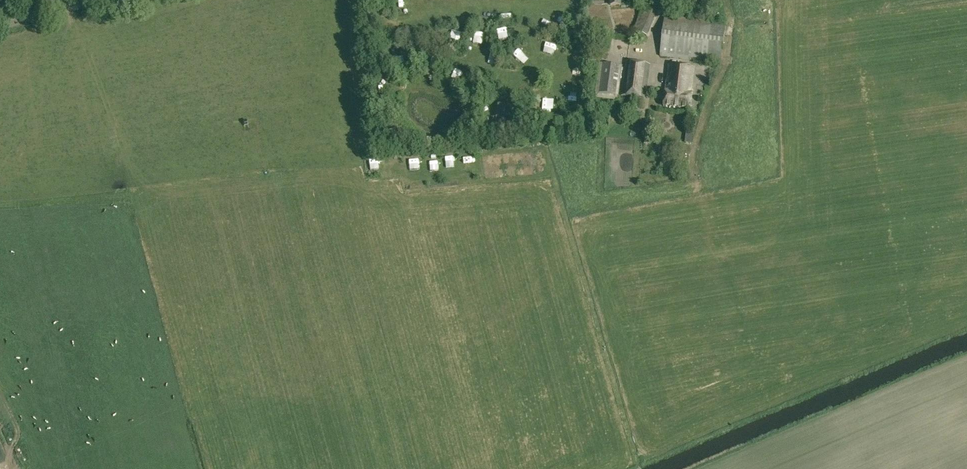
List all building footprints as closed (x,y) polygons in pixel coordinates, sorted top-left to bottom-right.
[(634,31),(647,36),(663,0),(647,0),(634,31)] [(706,0),(678,0),(673,10),(688,18),(689,15),(693,18),(695,15),(699,16),(706,0)] [(721,64),(726,24),(665,16),(660,56),(721,64)] [(477,31),(474,42),(484,44),(486,34),(477,31)] [(523,59),(527,51),(521,49),(518,57),(523,59)] [(645,99),(650,65),(626,62),(621,96),(645,99)] [(600,93),(616,95),(619,66),(603,64),(600,93)] [(691,95),(694,68),(669,65),(666,92),(665,91),(663,107),(690,110),(692,95),(691,95)] [(458,67),(455,72),(461,76),(464,72),(458,67)] [(380,85),(391,89),(395,80),(383,76),(380,85)]
